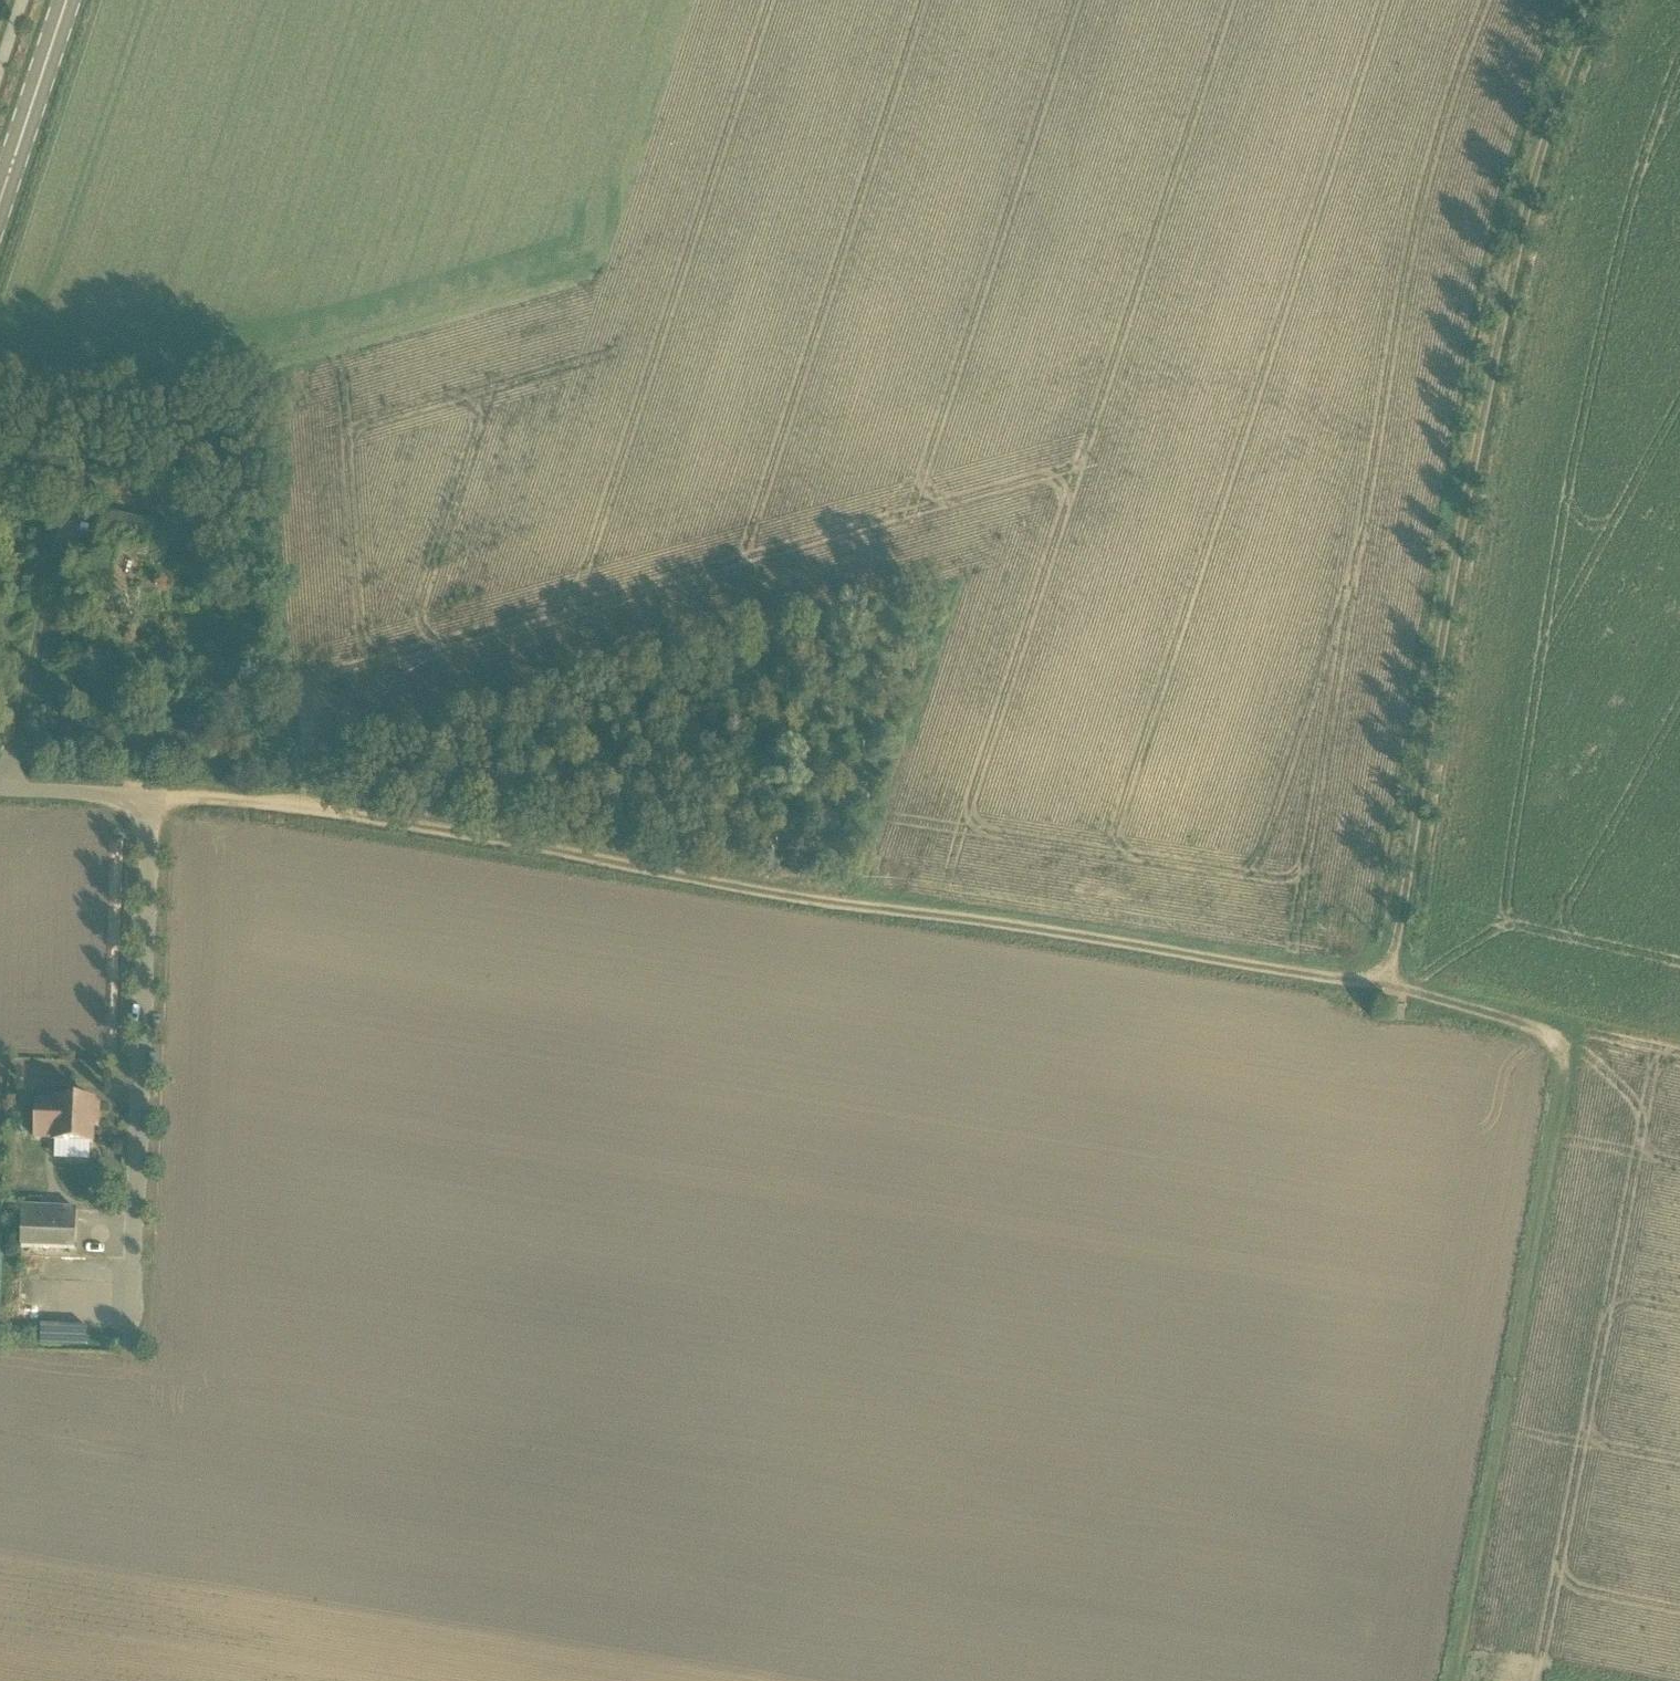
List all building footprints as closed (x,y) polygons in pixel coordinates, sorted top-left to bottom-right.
[(37,1102),(35,1138),(54,1139),(54,1142),(93,1144),(93,1125),(98,1125),(99,1105),(94,1105),(94,1101),(69,1100),(69,1102),(62,1102),(62,1100),(56,1099),(55,1103),(37,1102)] [(22,1248),(53,1249),(75,1250),(77,1209),(24,1207),(22,1248)] [(39,1347),(58,1347),(59,1328),(40,1328),(39,1347)]
